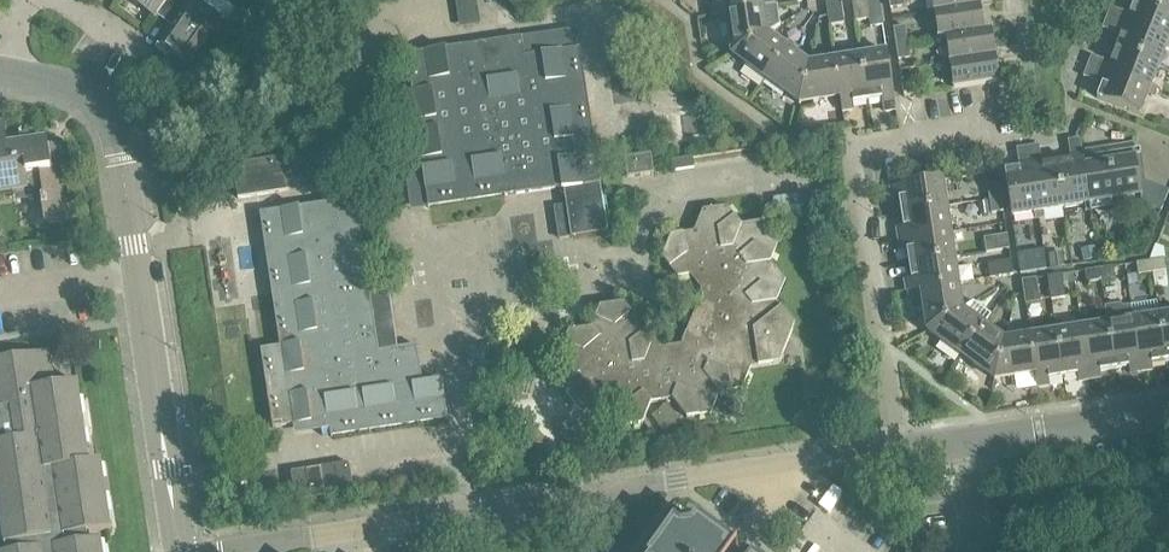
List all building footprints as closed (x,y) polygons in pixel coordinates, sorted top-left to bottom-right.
[(157,15),(168,0),(132,0),(156,17),(157,15)] [(157,15),(172,26),(160,44),(188,64),(207,38),(211,41),(225,21),(196,0),(168,0),(157,15)] [(464,22),(483,17),(478,0),(458,0),(464,22)] [(773,0),(716,0),(716,3),(710,4),(712,15),(726,13),(726,12),(763,7),(763,6),(774,4),(773,0)] [(828,13),(842,11),(841,0),(838,0),(826,2),(828,13)] [(853,9),(868,7),(867,0),(851,0),(853,9)] [(883,26),(879,0),(867,0),(868,7),(853,9),(855,21),(869,19),(870,27),(883,26)] [(935,11),(980,4),(980,0),(933,0),(935,11)] [(1135,0),(1130,14),(1111,7),(1107,17),(1168,41),(1168,13),(1135,0)] [(1135,0),(1168,13),(1168,0),(1135,0)] [(939,38),(946,36),(984,31),(984,29),(980,4),(935,11),(939,38)] [(732,54),(767,32),(763,7),(726,12),(726,13),(732,54)] [(844,23),(842,11),(828,13),(830,25),(844,23)] [(1116,49),(1159,65),(1167,45),(1168,46),(1168,41),(1107,17),(1103,28),(1121,35),(1116,49)] [(893,28),(895,44),(907,42),(905,26),(893,28)] [(406,173),(423,170),(429,207),(562,187),(562,188),(564,188),(572,237),(608,232),(601,183),(578,28),(407,54),(413,92),(394,95),(406,173)] [(984,29),(984,31),(946,36),(950,62),(996,55),(991,28),(984,29)] [(788,48),(767,32),(732,54),(766,79),(788,48)] [(910,58),(907,42),(895,44),(898,60),(910,58)] [(800,103),(809,63),(788,48),(766,79),(800,103)] [(1151,85),(1159,65),(1116,49),(1111,62),(1092,55),(1088,65),(1155,92),(1157,87),(1151,85)] [(887,51),(861,55),(868,101),(883,98),(885,112),(896,111),(895,103),(887,51)] [(868,101),(861,55),(835,59),(841,97),(840,97),(843,111),(854,109),(853,103),(868,101)] [(1000,81),(996,55),(950,62),(954,88),(1000,81)] [(835,59),(809,63),(800,103),(840,97),(841,97),(835,59)] [(1148,94),(1153,96),(1155,92),(1088,65),(1084,76),(1103,83),(1097,98),(1140,114),(1148,94)] [(915,94),(913,78),(901,80),(903,95),(915,94)] [(12,192),(14,202),(39,198),(43,224),(70,220),(59,147),(48,149),(46,140),(6,146),(3,121),(0,122),(0,194),(12,192)] [(1090,212),(1091,211),(1082,152),(1080,138),(1068,140),(1071,160),(1057,162),(1064,208),(1085,205),(1086,210),(1090,210),(1090,212)] [(1082,152),(1091,211),(1143,203),(1161,210),(1168,191),(1168,190),(1145,180),(1139,181),(1133,144),(1082,152)] [(1044,217),(1043,211),(1064,208),(1057,162),(1042,165),(1039,145),(1028,146),(1039,218),(1044,217)] [(1035,218),(1039,218),(1028,146),(1017,148),(1020,168),(1005,171),(1012,216),(1034,213),(1035,218)] [(651,155),(624,159),(627,178),(654,174),(651,155)] [(289,190),(285,162),(284,156),(233,164),(238,198),(289,190)] [(302,181),(332,176),(329,156),(299,160),(302,181)] [(899,198),(901,213),(947,206),(943,179),(891,187),(893,199),(899,198)] [(988,185),(990,199),(1002,197),(999,183),(988,185)] [(1004,211),(1002,197),(990,199),(992,213),(1004,211)] [(356,198),(260,213),(280,346),(261,349),(273,427),(320,420),(322,429),(330,428),(332,436),(448,419),(442,380),(423,383),(417,345),(397,348),(393,326),(388,293),(370,295),(356,198)] [(560,238),(571,237),(566,206),(555,208),(560,238)] [(569,331),(560,354),(619,427),(643,424),(651,402),(673,399),(687,417),(711,413),(720,392),(743,389),(751,367),(780,363),(795,324),(777,301),(786,280),(771,262),(780,240),(765,221),(742,225),(727,206),(703,210),(695,232),(671,235),(663,258),(678,277),(691,275),(703,291),(682,345),(661,349),(625,303),(600,306),(592,328),(569,331)] [(903,227),(897,228),(899,239),(951,231),(947,206),(901,213),(903,227)] [(955,257),(951,231),(899,239),(901,251),(907,250),(909,264),(955,257)] [(1007,234),(996,236),(998,250),(1010,248),(1007,234)] [(987,252),(998,250),(996,236),(984,238),(987,252)] [(1096,247),(1081,249),(1084,264),(1098,261),(1096,247)] [(1018,254),(1021,273),(1036,271),(1045,269),(1043,251),(1018,254)] [(1064,267),(1062,252),(1047,253),(1049,268),(1064,267)] [(905,280),(907,291),(921,289),(959,283),(955,257),(909,264),(911,279),(905,280)] [(1151,260),(1153,272),(1167,270),(1165,258),(1151,260)] [(1011,260),(1000,262),(1002,276),(1014,274),(1011,260)] [(1151,260),(1137,262),(1138,274),(1153,272),(1151,260)] [(988,263),(991,278),(1002,276),(1000,262),(988,263)] [(1113,266),(1099,268),(1101,280),(1115,278),(1113,266)] [(1087,282),(1101,280),(1099,268),(1085,270),(1087,282)] [(1048,276),(1050,288),(1064,286),(1062,274),(1048,276)] [(1022,280),(1024,292),(1038,290),(1037,278),(1022,280)] [(962,308),(959,283),(921,289),(927,330),(962,308)] [(1066,297),(1064,286),(1050,288),(1051,299),(1066,297)] [(1040,301),(1038,290),(1024,292),(1026,303),(1040,301)] [(962,308),(927,330),(961,355),(984,324),(991,313),(974,301),(962,308)] [(1120,305),(1105,307),(1108,323),(1109,323),(1115,369),(1129,366),(1130,373),(1141,371),(1133,319),(1134,319),(1132,307),(1123,308),(1120,305)] [(1159,315),(1166,361),(1168,360),(1168,313),(1159,315)] [(1159,315),(1134,319),(1133,319),(1141,371),(1153,369),(1152,363),(1166,361),(1159,315)] [(1100,371),(1115,369),(1109,323),(1108,323),(1082,327),(1090,379),(1101,377),(1100,371)] [(1005,339),(984,324),(961,355),(995,379),(1005,339)] [(1090,379),(1082,327),(1056,331),(1063,377),(1078,374),(1079,381),(1090,379)] [(1056,331),(1030,335),(1036,373),(1038,387),(1050,385),(1049,379),(1063,377),(1056,331)] [(1036,373),(1030,335),(1005,339),(995,379),(1036,373)] [(5,545),(18,543),(19,551),(103,551),(101,538),(89,540),(88,530),(110,527),(100,458),(88,460),(77,382),(53,386),(48,352),(0,360),(0,508),(5,545)] [(485,439),(486,439),(516,435),(512,406),(508,407),(483,410),(481,411),(485,439)] [(346,460),(288,468),(292,498),(351,489),(346,460)] [(736,542),(733,546),(697,520),(692,526),(680,528),(674,524),(653,551),(750,551),(736,542)]
